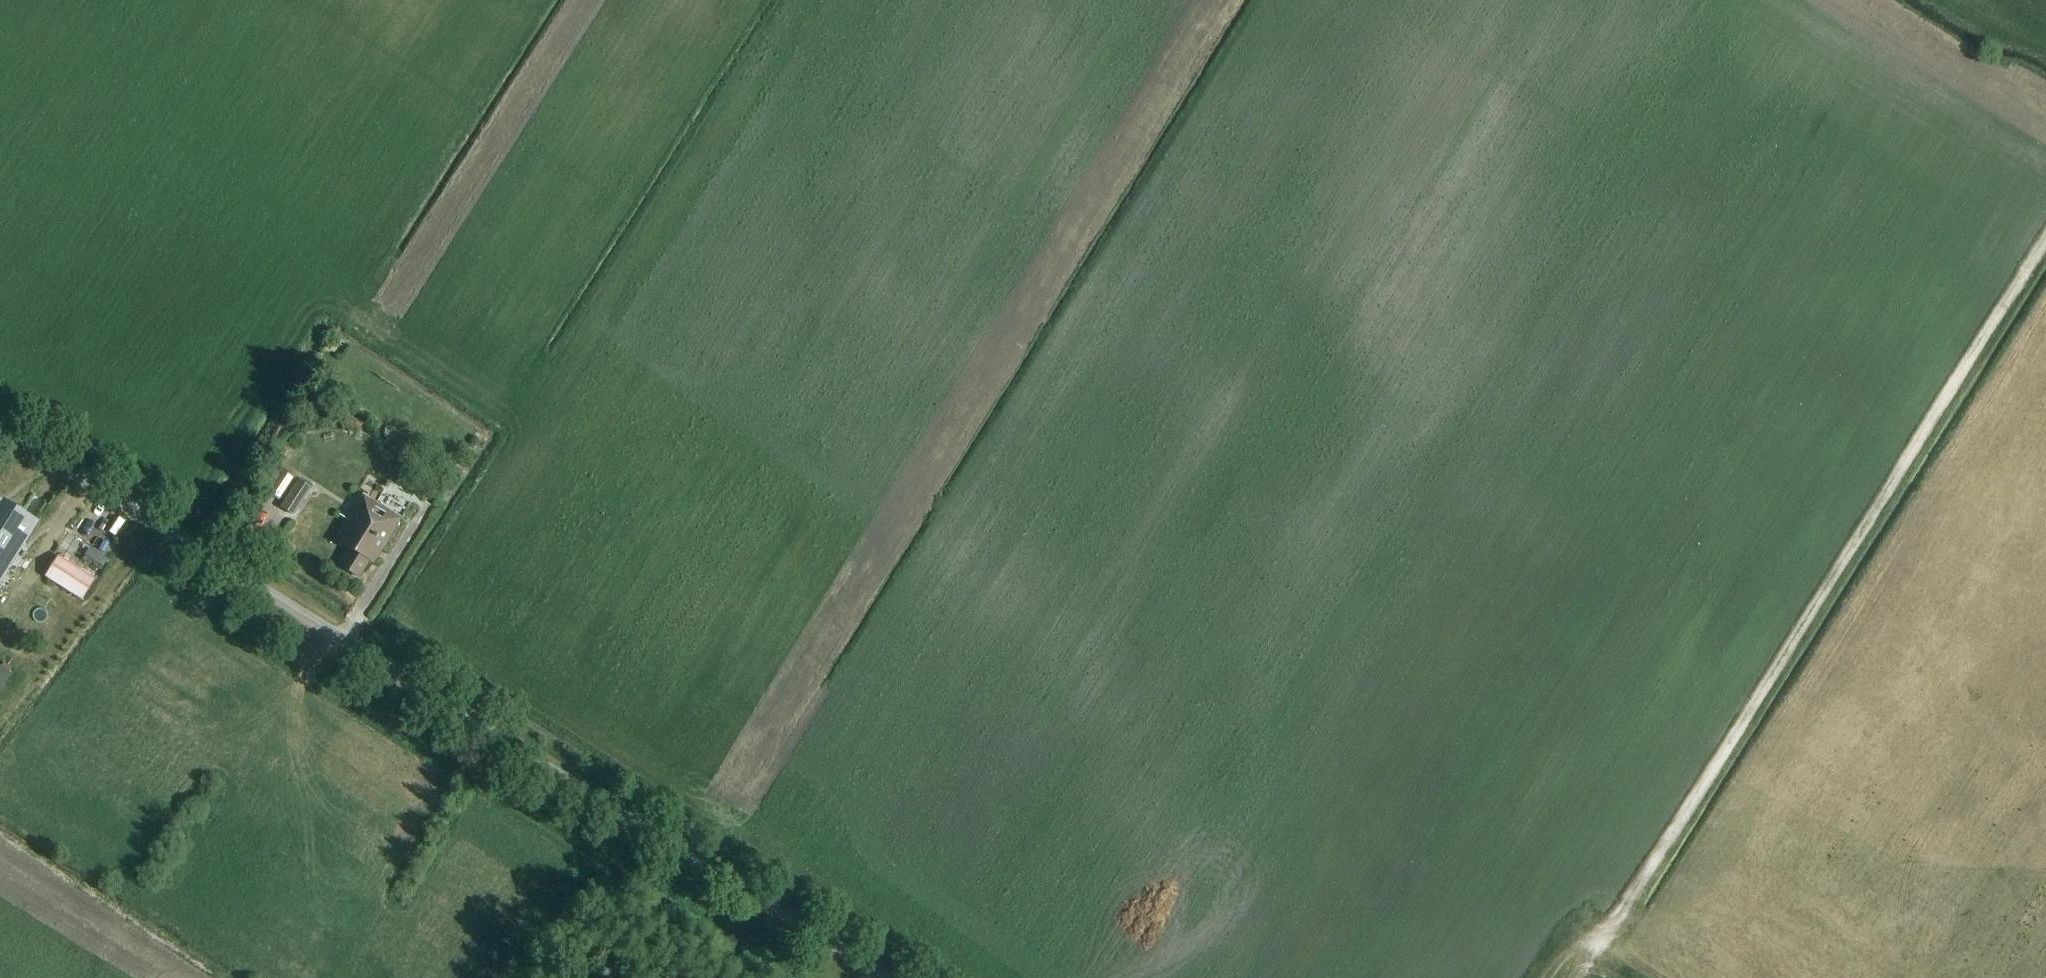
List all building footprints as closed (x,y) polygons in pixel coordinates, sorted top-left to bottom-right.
[(280,503),(295,479),(282,471),(267,495),(280,503)] [(294,519),(313,490),(299,482),(281,510),(294,519)] [(374,564),(400,520),(362,497),(336,542),(349,550),(338,567),(359,579),(369,562),(374,564)] [(3,567),(7,561),(5,560),(16,542),(18,544),(22,536),(32,521),(8,506),(0,518),(0,572),(3,567)] [(45,576),(82,600),(96,579),(59,555),(45,576)] [(50,600),(42,596),(32,613),(25,609),(17,624),(46,640),(71,594),(58,587),(50,600)] [(1,688),(13,669),(0,660),(0,688),(1,688)]
